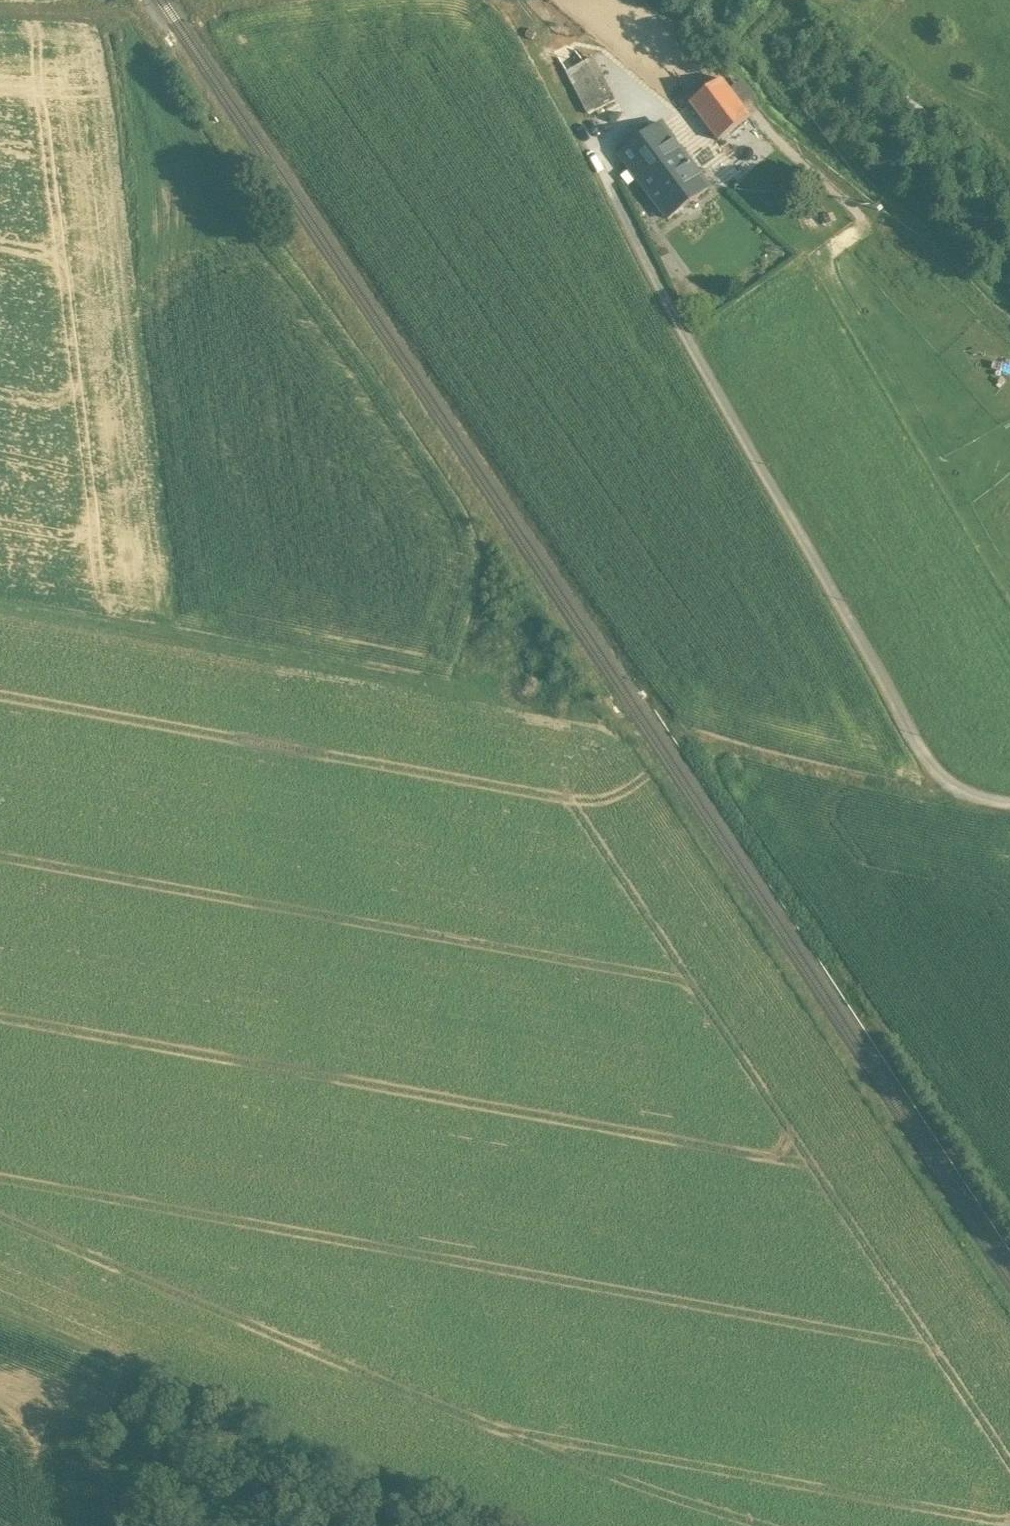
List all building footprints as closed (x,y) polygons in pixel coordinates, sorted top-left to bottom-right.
[(598,58),(572,71),(593,113),(619,99),(598,58)] [(753,116),(724,78),(693,102),(722,140),(753,116)] [(664,123),(623,154),(671,217),(712,186),(664,123)]
